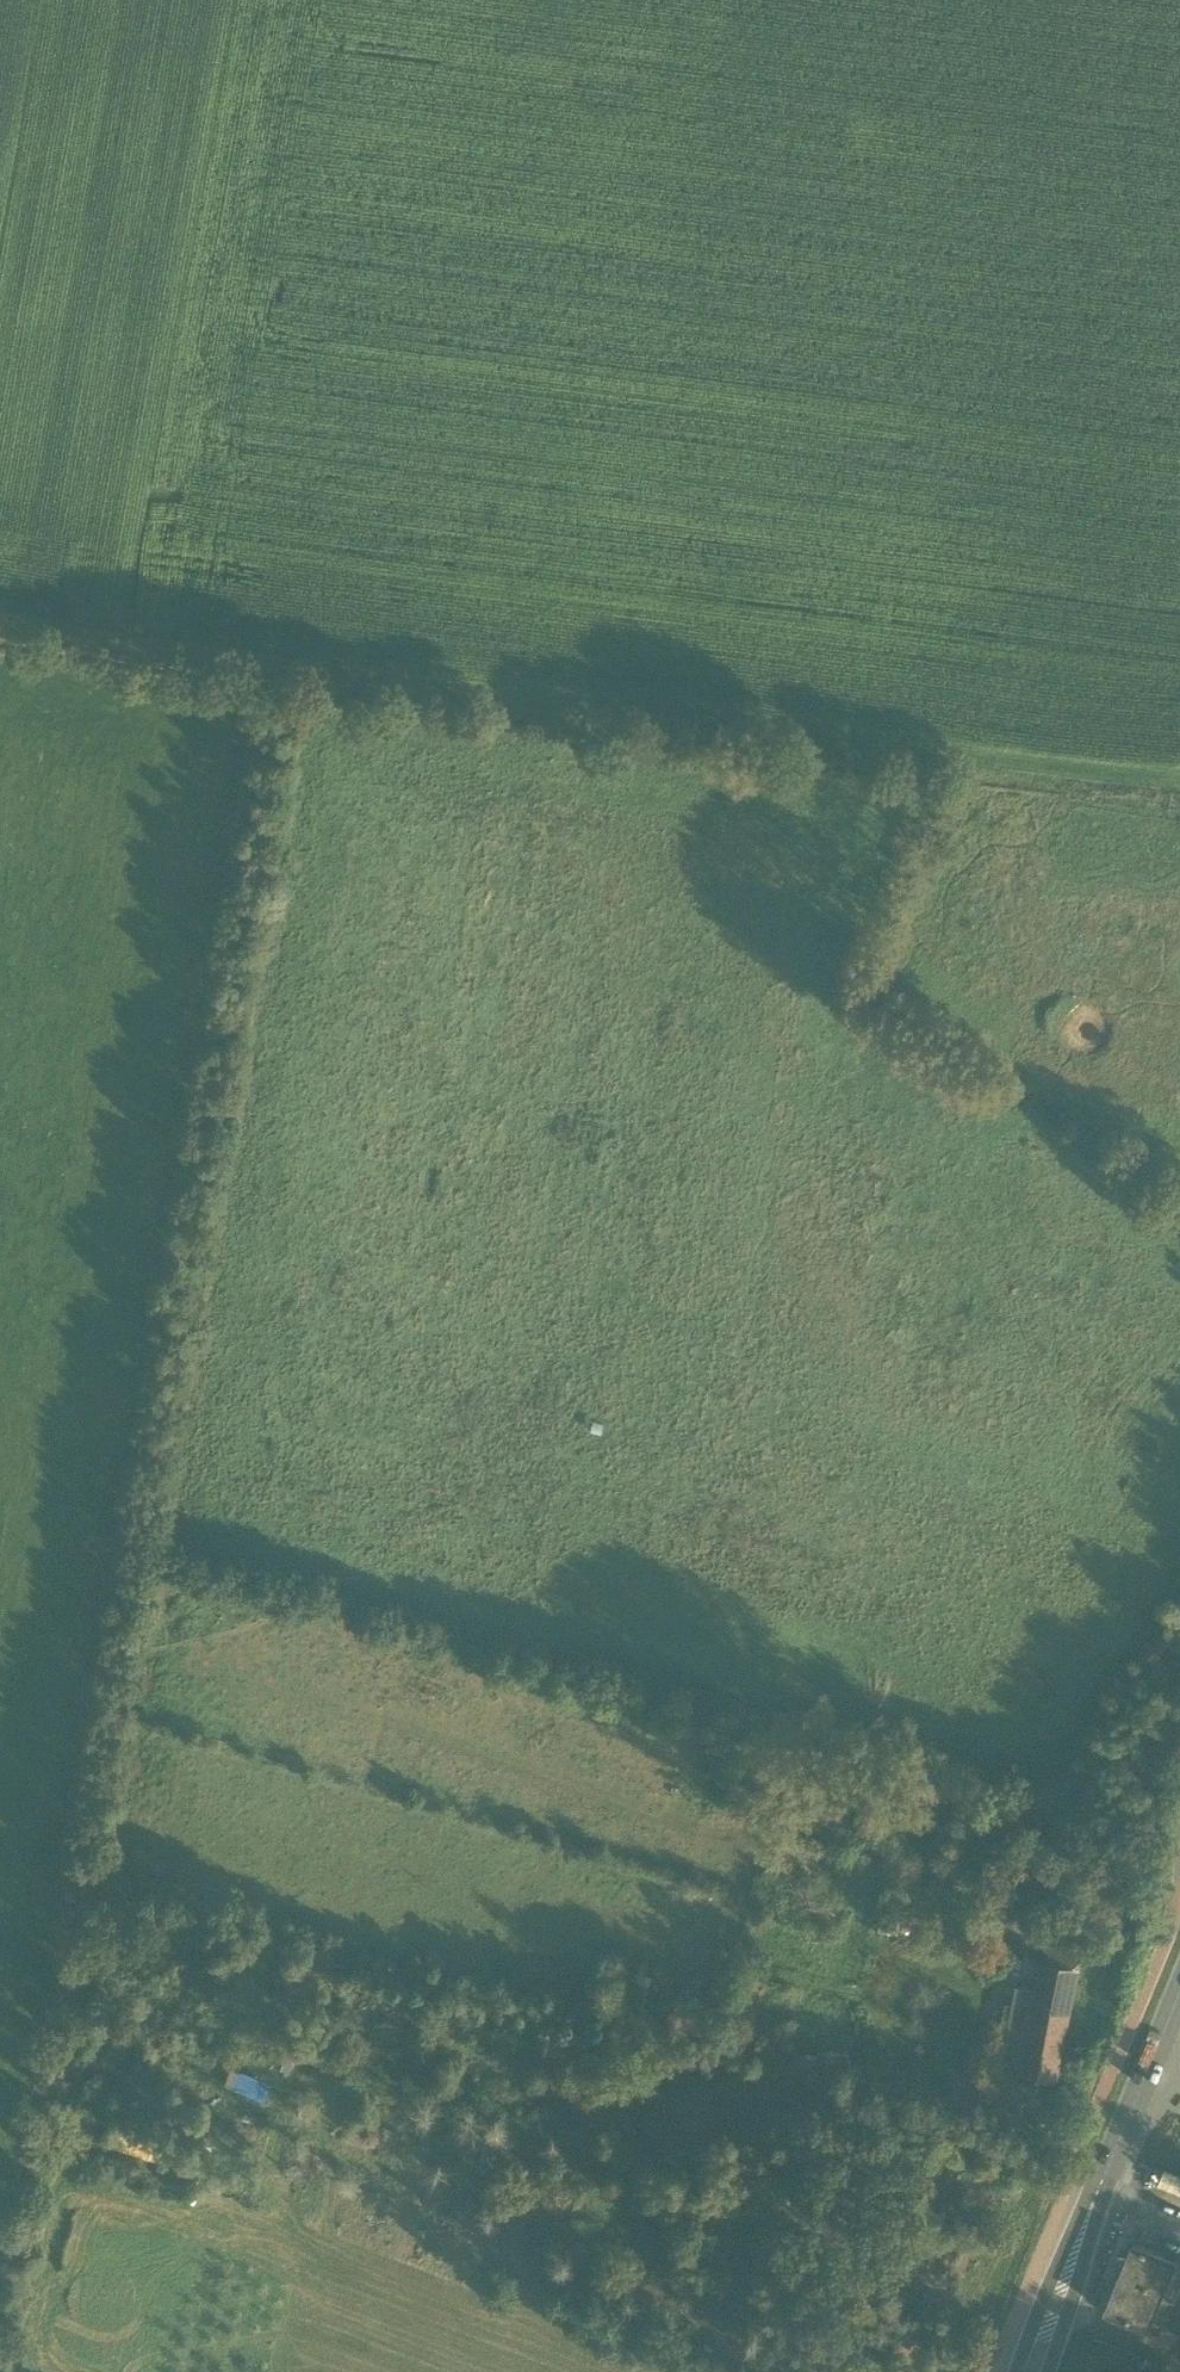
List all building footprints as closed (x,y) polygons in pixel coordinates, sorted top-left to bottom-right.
[(1008,2065),(1008,2072),(1056,2082),(1082,1950),(1046,1943),(1043,1961),(1042,1960),(1035,1990),(1017,1986),(1013,2004),(1005,2003),(999,2040),(1006,2041),(1002,2064),(1008,2065)] [(232,2072),(228,2085),(263,2093),(264,2089),(253,2086),(255,2077),(232,2072)] [(1179,2193),(1179,2175),(1164,2169),(1158,2184),(1179,2193)] [(1133,2245),(1105,2313),(1145,2330),(1159,2297),(1173,2302),(1179,2286),(1179,2266),(1133,2245)]
